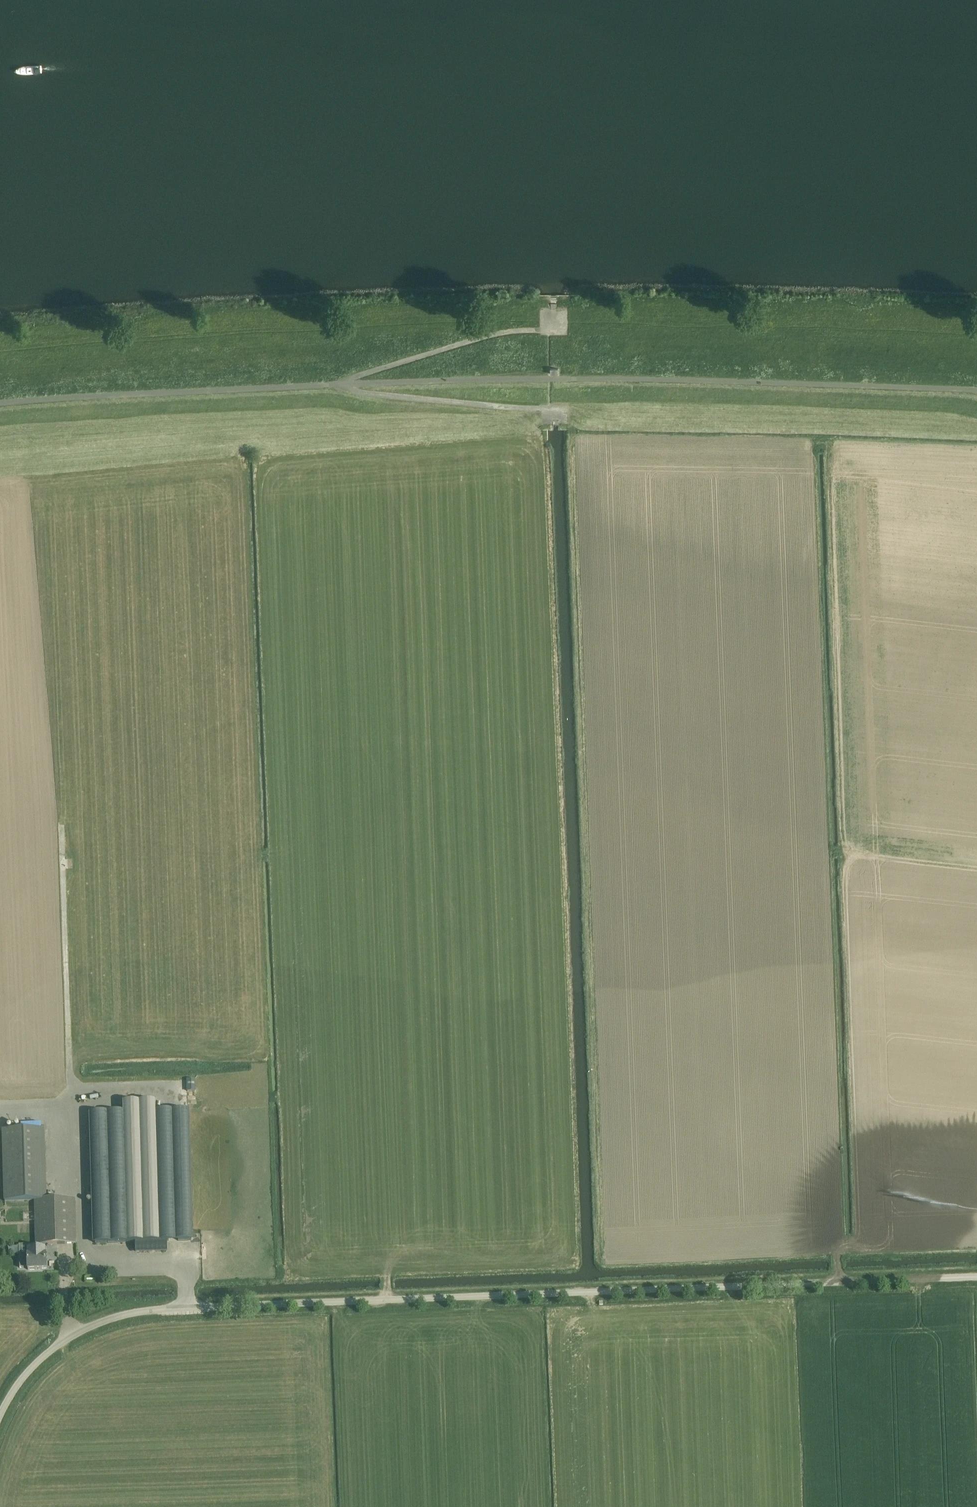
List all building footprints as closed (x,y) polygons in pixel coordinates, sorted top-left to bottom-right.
[(185,1090),(194,1090),(195,1079),(186,1078),(185,1090)] [(123,1112),(91,1114),(95,1243),(135,1242),(136,1251),(167,1250),(167,1241),(191,1240),(187,1110),(155,1111),(155,1101),(123,1102),(123,1112)] [(2,1130),(4,1200),(34,1199),(34,1200),(46,1200),(44,1128),(2,1130)] [(34,1200),(36,1243),(45,1244),(75,1243),(75,1233),(74,1199),(69,1199),(46,1200),(34,1200)] [(36,1243),(27,1244),(28,1254),(27,1254),(27,1255),(19,1255),(19,1268),(27,1267),(28,1269),(46,1269),(46,1254),(45,1244),(36,1243)]
